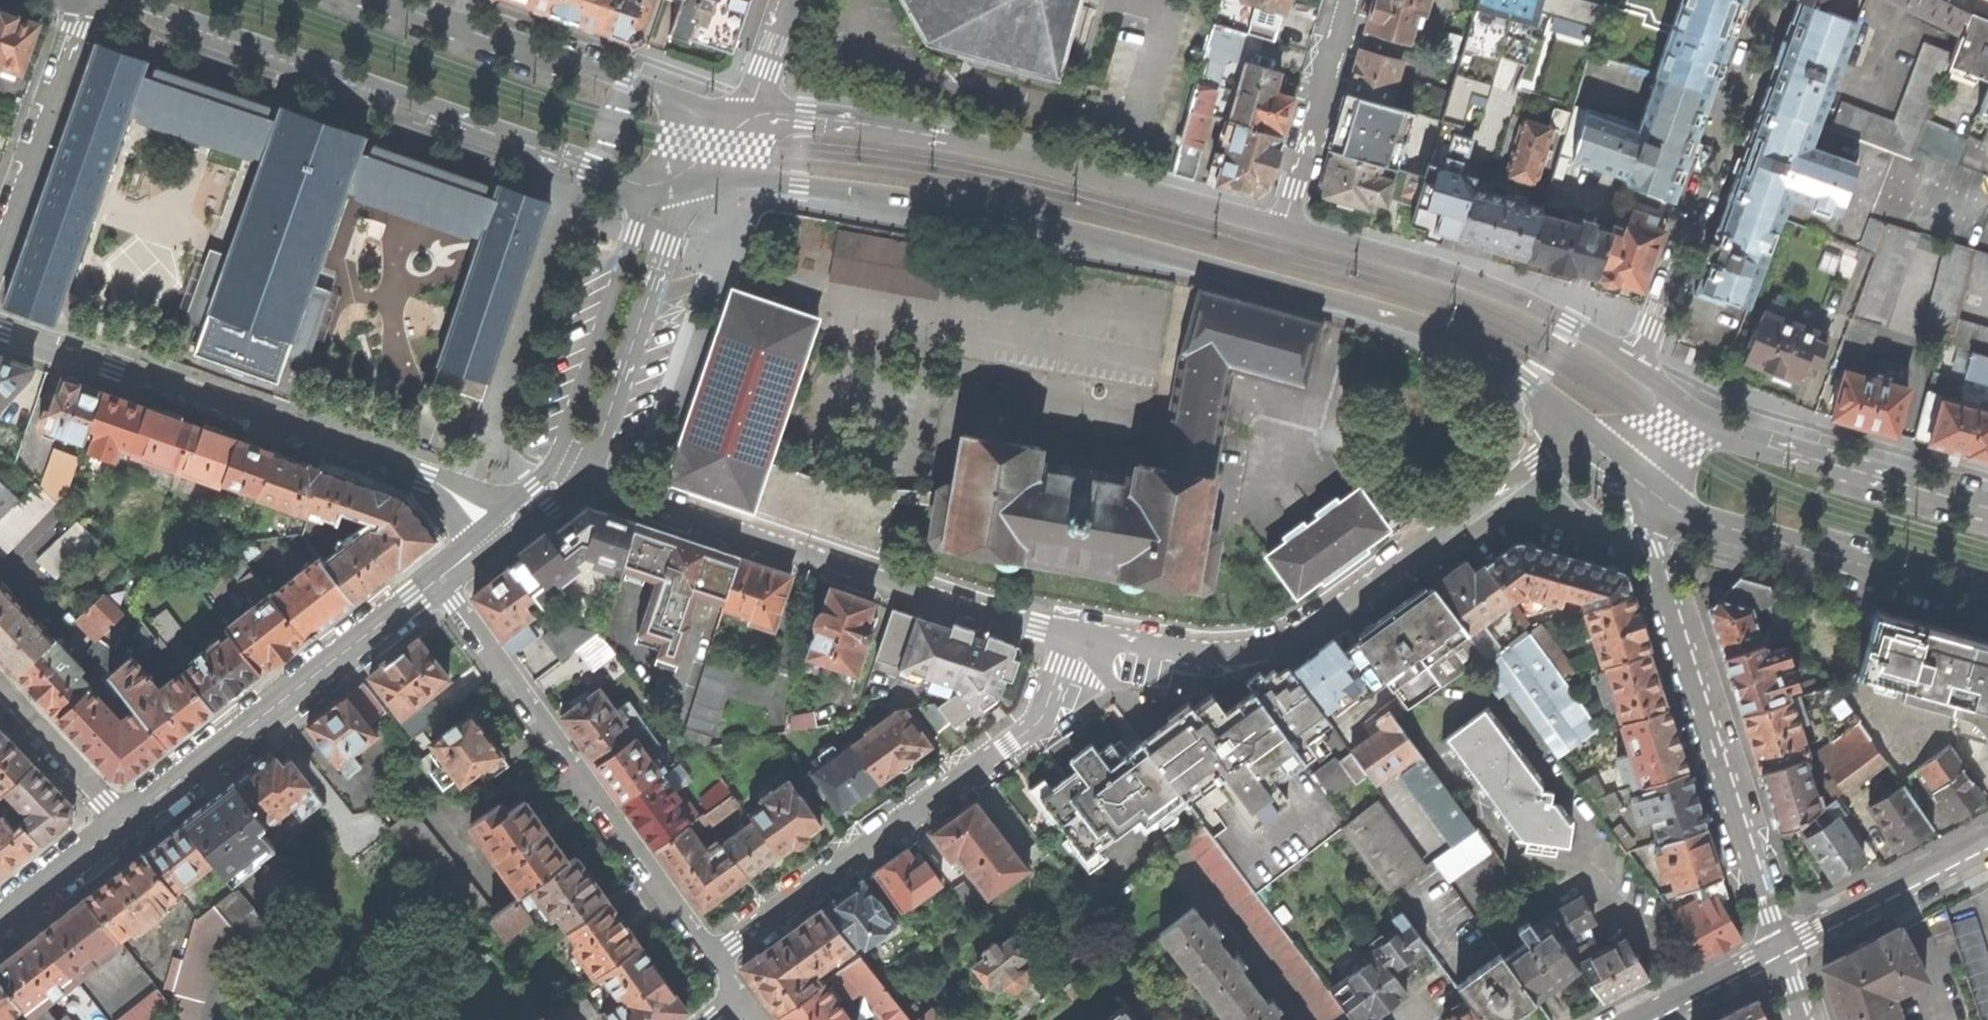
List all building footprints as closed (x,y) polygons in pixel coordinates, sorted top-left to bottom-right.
[(601,29),(611,0),(531,0),(530,4),(568,17),(601,29)] [(654,0),(611,0),(601,29),(623,37),(639,42),(654,0)] [(751,0),(674,0),(681,2),(670,34),(687,39),(689,36),(709,42),(733,51),(751,0)] [(1044,55),(1054,19),(1063,21),(1069,0),(915,0),(936,37),(959,44),(953,66),(969,71),(977,44),(995,49),(997,42),(1044,55)] [(1213,24),(1229,28),(1236,1),(1232,0),(1219,0),(1219,1),(1213,24)] [(1273,41),(1282,12),(1284,13),(1287,3),(1288,0),(1243,0),(1243,1),(1256,5),(1247,33),(1273,41)] [(1409,44),(1415,24),(1422,26),(1430,0),(1374,0),(1372,8),(1365,31),(1409,44)] [(1462,126),(1472,94),(1487,98),(1510,19),(1552,31),(1562,0),(1476,0),(1456,66),(1444,108),(1441,120),(1455,124),(1462,126)] [(1655,73),(1713,94),(1717,82),(1714,75),(1718,63),(1723,65),(1728,51),(1731,42),(1729,34),(1738,7),(1743,8),(1746,0),(1681,0),(1655,73)] [(1799,1),(1822,10),(1825,0),(1799,0),(1799,1)] [(1960,33),(1973,0),(1895,0),(1960,33)] [(1960,33),(1953,52),(1948,65),(1987,80),(1987,0),(1973,0),(1960,33)] [(1748,307),(1780,224),(1791,195),(1809,147),(1856,23),(1822,10),(1799,1),(1793,16),(1796,23),(1789,42),(1783,44),(1780,54),(1777,62),(1780,68),(1774,86),(1767,88),(1762,105),(1766,107),(1761,120),(1757,119),(1751,135),(1754,142),(1749,155),(1746,165),(1744,166),(1739,167),(1719,222),(1722,226),(1722,229),(1717,243),(1711,246),(1709,251),(1708,255),(1710,259),(1710,261),(1705,276),(1702,279),(1699,279),(1694,293),(1723,304),(1725,299),(1748,307)] [(22,73),(39,23),(19,16),(19,15),(11,12),(1,8),(0,9),(0,65),(22,73)] [(1213,24),(1189,109),(1205,114),(1213,83),(1217,84),(1224,57),(1236,60),(1244,33),(1229,28),(1213,24)] [(1442,59),(1456,62),(1463,36),(1450,32),(1442,59)] [(1926,123),(1948,65),(1953,52),(1923,41),(1893,120),(1840,100),(1830,128),(1912,158),(1916,147),(1926,123)] [(56,321),(66,292),(129,114),(140,118),(154,78),(152,78),(143,75),(148,61),(96,43),(59,147),(4,304),(56,322),(56,321)] [(1353,71),(1347,92),(1390,105),(1403,61),(1360,48),(1353,71)] [(1693,148),(1713,94),(1655,73),(1588,56),(1571,111),(1565,133),(1558,153),(1622,175),(1627,182),(1674,201),(1693,148)] [(1433,85),(1426,83),(1421,101),(1444,108),(1456,66),(1440,61),(1433,85)] [(1229,121),(1234,122),(1282,136),(1290,109),(1294,97),(1283,94),(1285,87),(1277,84),(1280,72),(1246,62),(1229,121)] [(271,106),(155,67),(152,78),(154,78),(140,118),(262,159),(276,119),(267,116),(271,106)] [(1338,124),(1331,149),(1379,163),(1394,168),(1410,111),(1390,105),(1347,92),(1338,124)] [(1506,175),(1535,184),(1552,129),(1565,133),(1571,111),(1554,106),(1548,125),(1523,118),(1506,175)] [(361,152),(366,137),(323,122),(280,107),(276,119),(262,159),(225,264),(207,311),(209,312),(207,317),(194,353),(278,382),(290,347),(292,341),(294,342),(313,285),(347,190),(358,194),(372,155),(370,155),(361,152)] [(1199,159),(1211,116),(1205,114),(1189,109),(1171,172),(1193,178),(1199,159)] [(1215,184),(1255,195),(1268,187),(1274,164),(1282,136),(1234,122),(1224,153),(1216,150),(1212,161),(1222,164),(1215,184)] [(1967,141),(1926,123),(1916,147),(1958,165),(1967,141)] [(370,155),(372,155),(358,194),(480,237),(494,198),(485,195),(489,184),(373,144),(370,155)] [(1831,154),(1809,147),(1791,195),(1841,212),(1858,163),(1833,155),(1831,154)] [(1388,201),(1389,197),(1393,183),(1392,181),(1390,179),(1376,174),(1379,163),(1331,149),(1318,192),(1338,198),(1338,201),(1345,203),(1355,206),(1357,203),(1372,209),(1375,201),(1383,204),(1386,203),(1388,201)] [(1389,197),(1415,205),(1424,176),(1397,168),(1393,183),(1389,197)] [(439,364),(488,381),(490,381),(518,299),(550,203),(498,184),(494,198),(480,237),(438,364),(439,364)] [(1493,247),(1527,257),(1540,213),(1543,206),(1527,202),(1528,197),(1508,191),(1506,196),(1474,187),(1458,238),(1493,247)] [(1642,291),(1663,231),(1645,224),(1648,215),(1633,210),(1626,229),(1613,225),(1611,232),(1597,276),(1596,277),(1600,279),(1599,280),(1603,287),(1606,288),(1610,289),(1618,286),(1619,284),(1642,291)] [(1560,266),(1597,276),(1611,232),(1593,227),(1595,221),(1582,217),(1579,224),(1540,213),(1527,257),(1527,258),(1560,266)] [(1838,354),(1864,361),(1876,324),(1879,325),(1915,231),(1887,223),(1870,218),(1858,248),(1875,254),(1838,354)] [(829,281),(938,301),(947,249),(838,229),(829,281)] [(1970,351),(1987,356),(1987,327),(1957,319),(1969,276),(1987,282),(1987,252),(1950,241),(1925,338),(1970,351)] [(225,264),(208,258),(189,311),(207,317),(209,312),(207,311),(225,264)] [(292,341),(290,347),(309,353),(331,291),(313,285),(294,342),(292,341)] [(1209,584),(1210,581),(1217,541),(1217,537),(1216,534),(1213,532),(1211,530),(1208,529),(1204,529),(1231,369),(1303,388),(1322,319),(1200,285),(1181,355),(1161,468),(1015,443),(1024,394),(994,388),(991,386),(990,385),(987,384),(984,385),(981,386),(979,387),(977,389),(977,391),(976,393),(977,396),(978,399),(972,435),(964,434),(955,486),(951,485),(949,485),(946,485),(944,487),(942,488),(940,490),(939,492),(938,494),(936,504),(931,532),(931,535),(933,539),(935,542),(937,543),(940,544),(994,554),(995,556),(995,558),(996,560),(997,561),(999,563),(1001,564),(1003,565),(1005,566),(1007,566),(1009,566),(1012,565),(1014,564),(1016,563),(1018,560),(1019,558),(1119,575),(1119,577),(1120,580),(1122,583),(1124,585),(1126,586),(1128,587),(1130,587),(1132,588),(1134,587),(1137,587),(1139,586),(1141,585),(1143,582),(1144,580),(1199,589),(1201,589),(1204,588),(1206,587),(1209,584)] [(669,480),(752,508),(768,462),(816,320),(734,291),(726,313),(725,313),(697,396),(669,480)] [(80,297),(66,292),(56,321),(70,326),(80,297)] [(1813,375),(1828,336),(1786,320),(1792,306),(1773,299),(1768,313),(1764,312),(1745,361),(1773,372),(1770,378),(1781,382),(1790,386),(1792,380),(1798,382),(1803,371),(1813,375)] [(1970,351),(1963,375),(1987,382),(1987,356),(1970,351)] [(30,375),(33,367),(0,356),(0,407),(30,375)] [(1860,424),(1894,434),(1907,388),(1902,387),(1907,368),(1880,361),(1875,379),(1845,371),(1832,417),(1860,424)] [(482,400),(488,381),(439,364),(433,384),(482,400)] [(81,384),(61,377),(49,411),(45,409),(39,426),(85,442),(90,427),(103,392),(81,384)] [(126,400),(103,392),(90,427),(98,430),(90,451),(116,460),(121,446),(132,451),(147,408),(126,400)] [(1987,460),(1987,409),(1927,392),(1913,439),(1961,453),(1987,460)] [(170,416),(147,408),(132,451),(132,453),(177,469),(193,424),(170,416)] [(214,431),(193,424),(177,469),(222,485),(222,482),(238,439),(214,431)] [(254,445),(238,439),(222,482),(258,495),(273,452),(254,445)] [(55,501),(62,507),(80,457),(55,448),(41,488),(55,501)] [(296,460),(273,452),(258,495),(257,497),(307,515),(309,507),(320,469),(296,460)] [(840,486),(768,462),(752,508),(878,551),(895,502),(936,504),(938,494),(939,492),(840,486)] [(340,476),(320,469),(309,507),(335,516),(339,506),(380,520),(389,493),(359,482),(349,478),(340,475),(340,476)] [(55,501),(41,488),(35,482),(17,501),(2,516),(0,519),(0,555),(2,557),(55,501)] [(2,516),(17,501),(0,484),(0,514),(2,516)] [(1343,560),(1388,528),(1358,488),(1267,555),(1296,595),(1343,560)] [(366,533),(325,565),(353,601),(392,571),(434,538),(403,498),(389,493),(380,520),(378,529),(371,533),(366,533)] [(533,550),(509,568),(533,599),(543,612),(566,594),(553,578),(564,570),(580,557),(584,554),(616,564),(623,566),(635,522),(606,513),(598,519),(588,506),(566,523),(552,534),(541,543),(533,550)] [(56,579),(97,540),(77,522),(37,561),(56,579)] [(635,522),(623,566),(623,569),(655,581),(653,586),(638,633),(662,641),(657,655),(678,662),(690,623),(687,623),(697,594),(709,598),(725,603),(740,558),(725,553),(691,541),(635,522)] [(260,550),(253,541),(232,544),(245,561),(260,550)] [(1581,599),(1584,607),(1629,593),(1623,572),(1571,558),(1518,543),(1487,565),(1512,599),(1522,591),(1560,602),(1563,594),(1581,599)] [(325,565),(319,557),(270,594),(304,638),(327,621),(353,601),(325,565)] [(725,603),(724,606),(751,615),(749,621),(774,629),(789,574),(762,565),(740,558),(725,603)] [(1481,621),(1512,599),(1487,565),(1473,575),(1465,564),(1456,570),(1432,588),(1466,632),(1481,621)] [(533,599),(509,568),(473,596),(488,616),(502,637),(501,638),(512,653),(537,634),(526,619),(533,614),(527,604),(533,599)] [(250,571),(236,583),(243,592),(245,590),(256,603),(267,594),(250,571)] [(1714,627),(1723,656),(1763,644),(1769,642),(1768,635),(1761,637),(1754,616),(1752,609),(1762,606),(1764,613),(1765,614),(1782,609),(1769,586),(1739,578),(1709,610),(1714,627)] [(25,609),(0,582),(0,632),(25,609)] [(853,596),(830,588),(823,609),(821,609),(815,615),(813,623),(814,631),(815,631),(807,656),(855,673),(867,639),(869,640),(874,625),(866,623),(873,603),(853,596)] [(1484,657),(1466,632),(1432,588),(1393,617),(1357,642),(1386,681),(1391,688),(1424,663),(1441,686),(1484,657)] [(95,641),(123,614),(103,593),(75,620),(95,641)] [(284,654),(304,638),(270,594),(269,593),(267,594),(256,603),(226,626),(232,634),(261,672),(284,654)] [(1584,607),(1602,665),(1648,650),(1638,619),(1629,593),(1584,607)] [(1754,616),(1764,613),(1762,606),(1752,609),(1754,616)] [(17,675),(50,644),(54,639),(25,609),(0,632),(0,656),(2,659),(17,675)] [(165,609),(149,622),(164,642),(163,643),(170,652),(174,657),(185,648),(175,635),(182,629),(165,609)] [(916,617),(892,609),(875,659),(899,667),(954,686),(957,693),(937,707),(950,724),(954,729),(973,714),(999,695),(1006,677),(1011,679),(1018,659),(1012,657),(1015,650),(1009,648),(1011,642),(988,634),(986,640),(984,640),(971,636),(974,629),(952,622),(950,629),(928,621),(916,617)] [(1987,743),(1987,646),(1915,626),(1874,615),(1858,674),(1907,687),(1903,702),(1967,720),(1976,726),(1983,733),(1987,743)] [(1502,651),(1481,621),(1466,632),(1484,657),(1487,661),(1502,651)] [(159,660),(170,652),(163,643),(147,623),(137,631),(159,660)] [(562,660),(576,649),(598,632),(562,623),(543,637),(562,660)] [(1539,624),(1529,632),(1561,676),(1574,672),(1539,624)] [(594,670),(615,652),(604,640),(598,632),(576,649),(594,670)] [(1558,758),(1599,729),(1561,676),(1529,632),(1502,651),(1487,661),(1558,758)] [(195,663),(185,671),(214,709),(240,689),(261,672),(232,634),(221,642),(218,639),(207,647),(210,651),(205,655),(202,651),(192,659),(195,663)] [(1349,708),(1386,681),(1357,642),(1343,652),(1333,638),(1319,649),(1320,650),(1315,654),(1307,660),(1306,659),(1291,670),(1291,671),(1322,713),(1338,701),(1342,707),(1344,708),(1346,708),(1349,708)] [(400,715),(448,678),(422,644),(413,643),(393,658),(370,676),(400,715)] [(38,697),(59,718),(89,689),(91,687),(72,668),(79,661),(69,650),(62,657),(50,644),(17,675),(38,697)] [(1732,683),(1742,713),(1787,699),(1785,690),(1797,686),(1793,673),(1788,670),(1773,675),(1770,667),(1785,662),(1788,657),(1784,647),(1766,653),(1763,644),(1723,656),(1732,683)] [(1648,650),(1602,665),(1604,670),(1599,672),(1601,679),(1596,680),(1603,700),(1613,697),(1621,722),(1666,707),(1656,676),(1648,650)] [(110,672),(138,709),(167,746),(191,727),(214,709),(185,671),(157,692),(151,692),(152,679),(155,677),(151,672),(148,675),(132,654),(110,672)] [(695,748),(709,746),(732,670),(706,662),(686,724),(683,734),(695,748)] [(1329,723),(1322,713),(1291,671),(1281,679),(1277,674),(1272,677),(1267,681),(1263,677),(1249,687),(1252,692),(1293,747),(1305,738),(1307,739),(1317,732),(1329,723)] [(1496,676),(1487,682),(1501,701),(1510,695),(1496,676)] [(371,723),(386,712),(363,682),(328,708),(307,725),(319,739),(318,740),(327,752),(328,751),(338,764),(339,763),(348,774),(361,764),(353,753),(378,733),(371,723)] [(1814,690),(1830,734),(1854,716),(1832,685),(1814,690)] [(145,763),(167,746),(138,709),(118,725),(112,718),(110,711),(89,689),(59,718),(112,775),(127,776),(145,763)] [(635,737),(648,727),(629,700),(615,710),(599,689),(561,717),(578,741),(596,766),(635,737)] [(1269,776),(1298,754),(1293,747),(1252,692),(1225,713),(1214,699),(1207,705),(1206,704),(1204,705),(1195,712),(1190,706),(1142,742),(1183,797),(1212,776),(1250,826),(1286,799),(1269,776)] [(1751,744),(1760,771),(1803,757),(1807,755),(1797,724),(1806,722),(1797,696),(1787,699),(1742,713),(1751,744)] [(409,741),(445,715),(436,701),(399,728),(409,741)] [(939,732),(950,724),(937,707),(934,703),(920,706),(939,732)] [(1541,854),(1551,855),(1553,844),(1569,847),(1572,820),(1561,805),(1551,803),(1552,792),(1541,790),(1542,779),(1488,706),(1442,740),(1515,839),(1531,841),(1530,852),(1541,854)] [(1632,786),(1640,784),(1686,769),(1676,737),(1666,707),(1621,722),(1630,753),(1616,757),(1622,776),(1629,774),(1632,786)] [(913,758),(930,745),(904,709),(896,711),(868,731),(870,734),(853,746),(879,782),(899,768),(906,770),(909,768),(912,766),(913,758)] [(1352,751),(1375,783),(1398,767),(1402,771),(1401,772),(1454,844),(1476,829),(1389,710),(1377,719),(1384,729),(1352,751)] [(485,782),(508,765),(501,755),(502,754),(487,733),(472,713),(457,724),(457,723),(444,732),(445,733),(432,742),(445,761),(431,771),(443,788),(457,778),(461,784),(478,772),(485,782)] [(785,732),(813,728),(811,714),(787,719),(785,732)] [(1880,765),(1886,760),(1858,722),(1815,753),(1837,783),(1827,790),(1833,799),(1837,796),(1843,792),(1880,765)] [(834,739),(843,732),(837,723),(825,725),(834,739)] [(7,790),(33,765),(12,742),(0,729),(0,794),(1,795),(7,790)] [(1321,738),(1317,732),(1307,739),(1305,738),(1293,747),(1298,754),(1321,738)] [(609,784),(621,800),(653,777),(661,772),(665,768),(663,765),(657,769),(635,737),(596,766),(609,784)] [(1146,825),(1183,797),(1142,742),(1129,752),(1120,740),(1113,746),(1111,743),(1086,762),(1040,797),(1087,857),(1140,816),(1146,825)] [(857,798),(879,782),(853,746),(851,744),(838,753),(833,746),(819,756),(825,763),(812,772),(840,811),(857,798)] [(1970,808),(1983,798),(1962,770),(1966,768),(1950,745),(1919,768),(1935,789),(1933,790),(1955,819),(1970,808)] [(283,767),(272,753),(255,765),(233,783),(267,826),(261,831),(264,835),(276,826),(273,821),(291,808),(300,821),(324,802),(292,761),(283,767)] [(1330,797),(1353,780),(1335,757),(1313,773),(1330,797)] [(1778,828),(1796,824),(1822,807),(1817,793),(1812,795),(1808,784),(1809,779),(1805,767),(1806,765),(1803,757),(1760,771),(1770,801),(1778,828)] [(1901,782),(1886,760),(1880,765),(1896,788),(1869,805),(1897,849),(1912,840),(1933,827),(1901,782)] [(29,814),(21,823),(40,844),(59,830),(71,820),(72,806),(33,765),(7,790),(20,803),(20,806),(26,812),(28,812),(29,814)] [(1651,816),(1658,841),(1704,826),(1694,793),(1686,769),(1640,784),(1643,794),(1629,798),(1637,820),(1651,816)] [(653,777),(666,796),(674,790),(661,772),(653,777)] [(1577,784),(1589,800),(1603,795),(1593,775),(1577,784)] [(688,826),(671,801),(666,796),(653,777),(621,800),(637,823),(656,849),(687,827),(688,826)] [(800,795),(788,780),(772,792),(770,789),(760,797),(762,799),(746,811),(753,821),(780,854),(794,844),(796,846),(799,847),(804,843),(808,840),(809,837),(807,834),(821,824),(807,805),(808,805),(800,794),(800,795)] [(254,853),(269,841),(264,835),(261,831),(267,826),(233,783),(205,804),(183,822),(214,861),(225,876),(235,868),(238,872),(257,857),(254,853)] [(700,803),(707,812),(732,794),(725,785),(700,803)] [(678,796),(674,790),(666,796),(671,801),(678,796)] [(1620,804),(1615,792),(1603,795),(1589,800),(1600,815),(1620,804)] [(711,823),(740,803),(732,794),(707,812),(704,814),(711,823)] [(1848,867),(1863,857),(1837,818),(1848,811),(1837,796),(1833,799),(1822,807),(1796,824),(1833,878),(1848,867)] [(929,832),(950,859),(956,854),(963,864),(988,895),(1029,867),(976,798),(955,814),(929,832)] [(1388,891),(1426,863),(1378,798),(1341,828),(1388,891)] [(510,880),(521,895),(567,861),(544,829),(524,800),(505,813),(498,803),(470,824),(480,838),(480,839),(510,881),(510,880)] [(473,930),(495,912),(412,809),(389,827),(473,930)] [(14,865),(40,844),(21,823),(16,828),(4,816),(0,819),(0,876),(14,865)] [(767,863),(780,854),(753,821),(721,844),(748,877),(767,863)] [(176,893),(214,861),(183,822),(162,838),(144,852),(176,893)] [(1203,824),(1182,840),(1319,1019),(1344,1019),(1350,1016),(1331,991),(1203,824)] [(1668,872),(1674,890),(1720,876),(1712,849),(1704,826),(1658,841),(1650,844),(1656,862),(1658,862),(1662,874),(1668,872)] [(724,894),(748,877),(721,844),(706,854),(687,827),(656,849),(678,879),(701,911),(724,894)] [(1476,829),(1454,844),(1433,860),(1449,882),(1492,851),(1476,829)] [(557,917),(567,930),(607,901),(592,879),(586,871),(610,853),(599,839),(567,861),(521,895),(491,917),(505,936),(531,917),(524,908),(533,902),(541,903),(553,920),(557,917)] [(901,912),(941,882),(926,861),(918,866),(906,849),(891,860),(873,873),(901,912)] [(114,875),(86,897),(119,939),(138,924),(141,927),(146,923),(143,920),(152,913),(155,916),(160,912),(157,908),(176,893),(144,852),(114,875)] [(957,868),(963,864),(956,854),(950,859),(957,868)] [(1703,958),(1740,939),(1728,918),(1719,902),(1727,897),(1720,876),(1674,890),(1659,895),(1677,920),(1680,918),(1703,958)] [(967,910),(979,902),(963,880),(952,888),(967,910)] [(876,901),(861,881),(853,888),(855,892),(847,898),(837,905),(834,901),(823,909),(855,948),(867,939),(870,943),(892,926),(883,914),(886,912),(877,900),(876,901)] [(273,932),(237,889),(214,906),(234,930),(235,930),(252,950),(273,932)] [(66,913),(40,933),(76,980),(123,944),(119,939),(86,897),(66,913)] [(1582,897),(1542,919),(1578,968),(1602,1001),(1626,989),(1648,977),(1625,938),(1621,932),(1608,940),(1611,946),(1595,954),(1581,928),(1594,921),(1582,897)] [(595,978),(599,975),(640,945),(622,921),(607,901),(567,930),(577,944),(573,947),(595,978)] [(214,906),(196,919),(195,918),(170,1005),(167,1018),(166,1019),(200,1019),(223,940),(234,930),(214,906)] [(1193,907),(1159,934),(1189,973),(1225,1019),(1280,1019),(1193,907)] [(838,960),(855,948),(823,909),(770,947),(742,967),(777,1016),(816,987),(807,973),(816,966),(820,972),(838,959),(838,960)] [(1331,991),(1350,1016),(1353,1019),(1370,1019),(1407,992),(1390,969),(1425,943),(1401,911),(1392,918),(1401,930),(1373,951),(1377,956),(1331,991)] [(1949,924),(1980,1019),(1987,1019),(1987,954),(1976,916),(1949,924)] [(1526,941),(1503,958),(1535,1000),(1554,986),(1578,968),(1542,919),(1531,926),(1527,921),(1517,929),(1526,941)] [(1840,1019),(1897,1019),(1893,1007),(1884,1010),(1880,997),(1903,985),(1905,989),(1925,978),(1901,931),(1899,927),(1860,947),(1823,966),(1840,1019)] [(0,964),(0,978),(21,1006),(30,1016),(46,1004),(76,980),(40,933),(15,952),(0,964)] [(1023,971),(1017,971),(1013,966),(1016,964),(1017,957),(1023,952),(1014,940),(1007,945),(1001,944),(998,947),(994,941),(988,945),(982,950),(986,956),(983,958),(982,965),(976,970),(984,981),(979,985),(1001,991),(1002,988),(1015,991),(1023,985),(1023,971)] [(601,1014),(606,1019),(673,1019),(686,1009),(662,976),(640,945),(599,975),(601,979),(605,976),(623,1001),(607,1014),(605,1011),(601,1014)] [(1456,985),(1471,1006),(1481,1019),(1507,1019),(1512,1016),(1535,1000),(1503,958),(1500,953),(1456,985)] [(861,956),(842,969),(859,990),(883,1019),(912,1019),(861,956)] [(859,990),(842,969),(830,977),(846,999),(859,990)] [(21,1006),(0,978),(0,1019),(3,1019),(21,1006)] [(1072,998),(1082,991),(1073,979),(1063,986),(1072,998)] [(822,983),(816,987),(777,1016),(780,1019),(849,1019),(822,983)] [(167,1018),(170,1005),(158,990),(120,1019),(164,1019),(167,1018)] [(548,1019),(588,1019),(597,1013),(583,994),(548,1019)] [(1759,1006),(1751,1003),(1722,1018),(1719,1019),(1766,1019),(1759,1006)] [(30,1016),(33,1019),(59,1019),(46,1004),(30,1016)] [(1126,1004),(1106,1019),(1139,1019),(1126,1004)] [(1471,1006),(1447,1019),(1481,1019),(1471,1006)] [(930,1008),(915,1019),(939,1019),(930,1008)]
